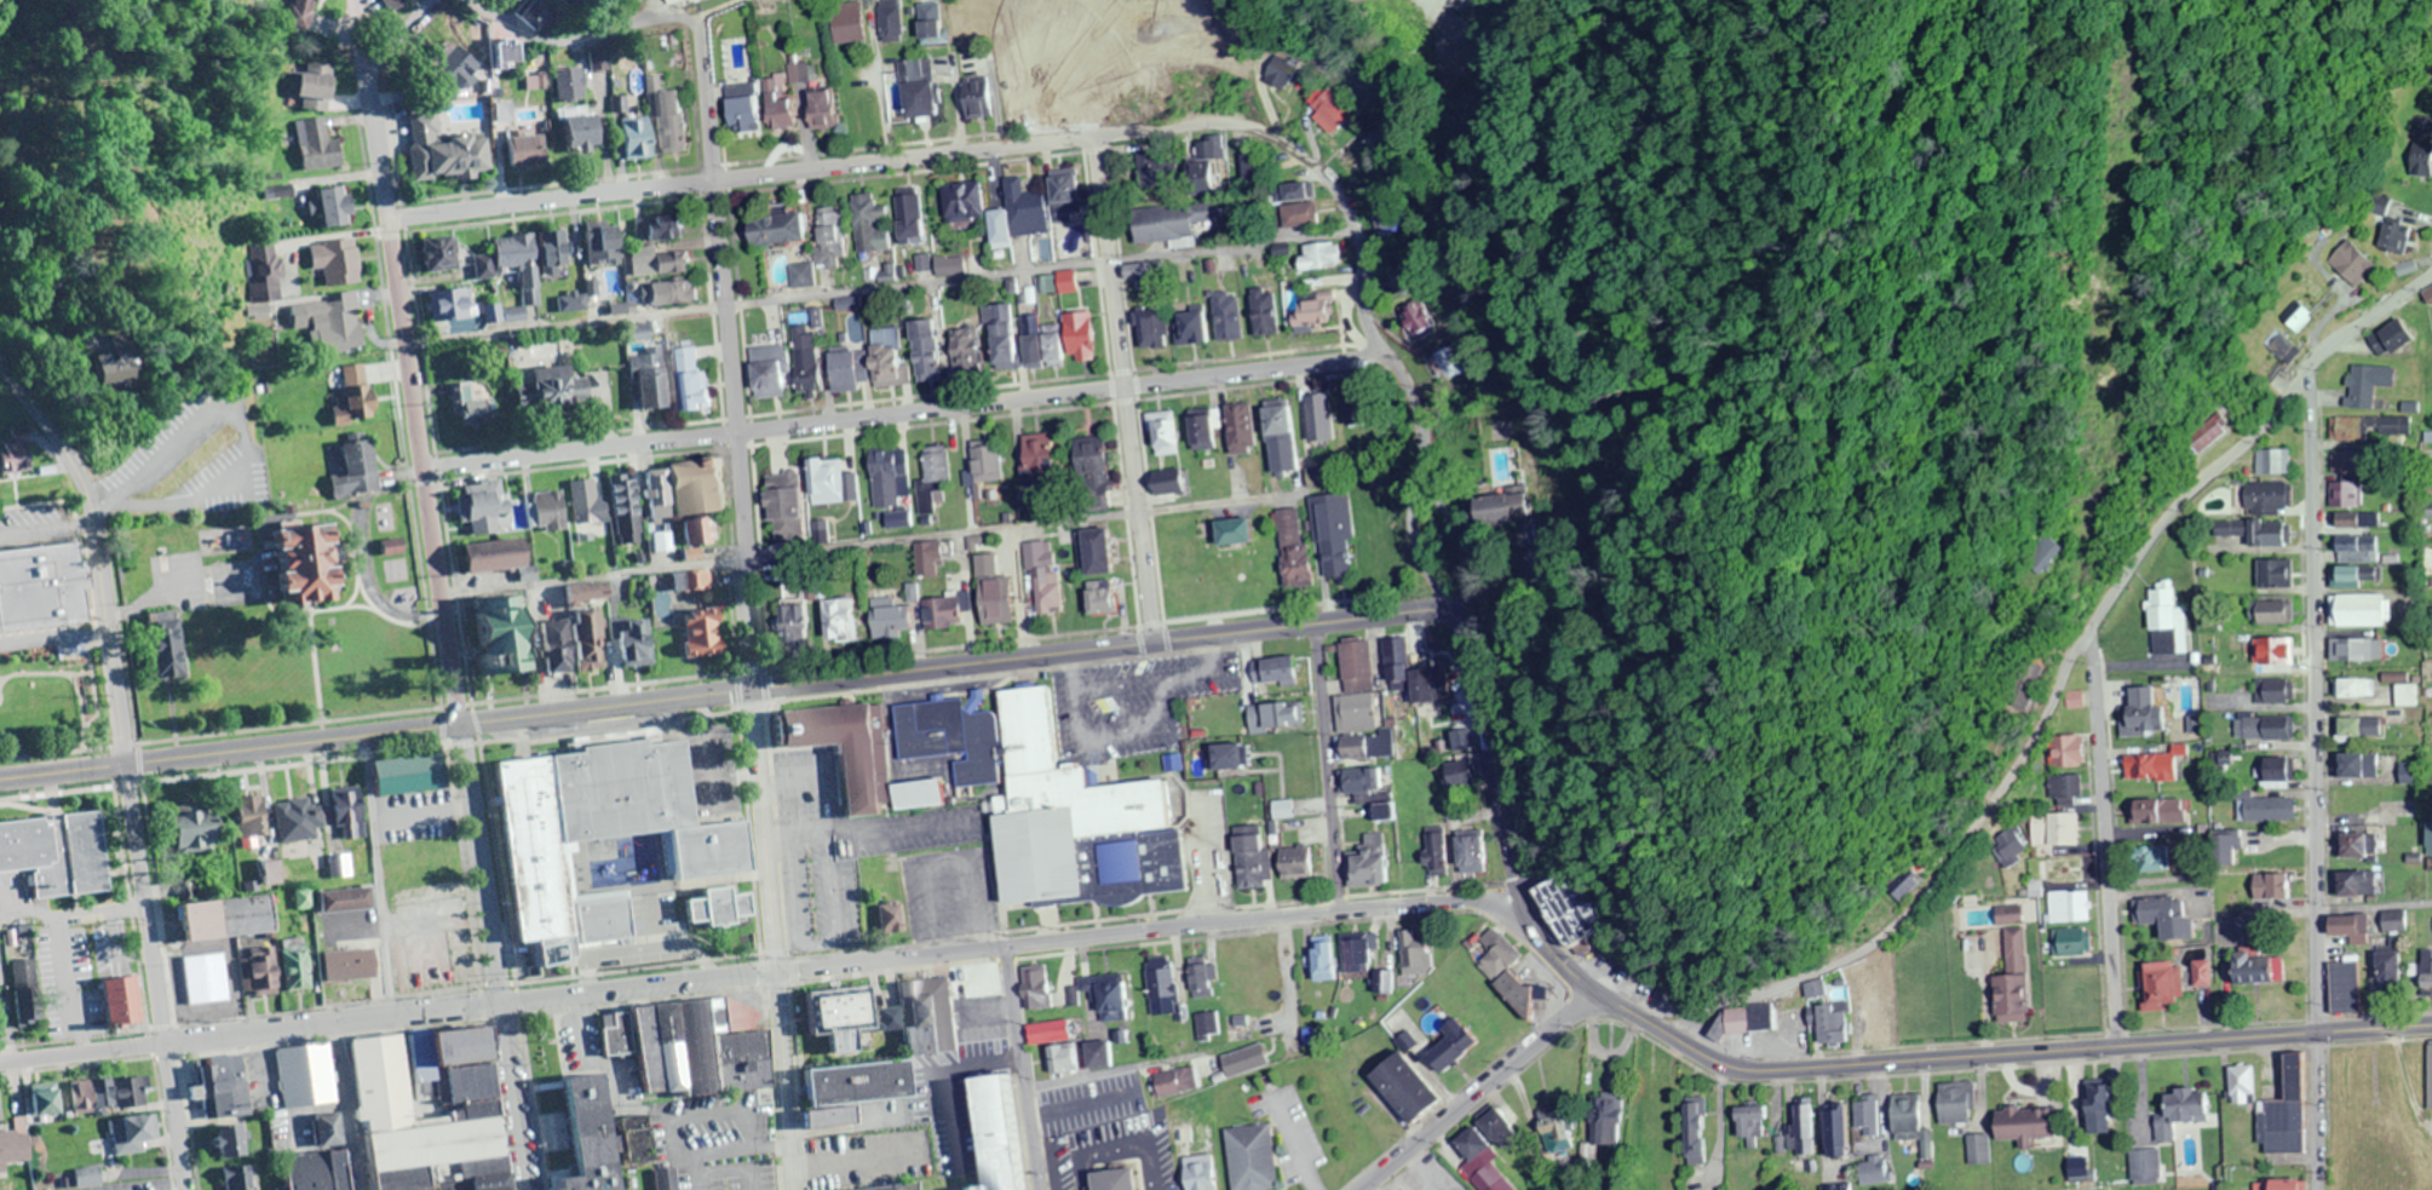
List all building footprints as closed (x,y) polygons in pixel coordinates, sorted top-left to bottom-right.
[(538,33),(554,14),(537,0),(526,0),(515,14),(538,33)] [(671,10),(704,0),(668,0),(671,10)] [(880,45),(901,43),(897,0),(877,1),(880,45)] [(944,41),(935,0),(931,0),(914,3),(922,45),(944,41)] [(1448,2),(1461,12),(1468,1),(1466,0),(1449,0),(1448,2)] [(864,43),(860,4),(830,7),(834,46),(864,43)] [(787,58),(787,84),(797,84),(797,58),(787,58)] [(938,119),(936,81),(929,82),(928,60),(900,61),(903,121),(938,119)] [(558,102),(586,101),(584,70),(557,71),(558,102)] [(794,102),(778,103),(777,79),(765,80),(768,132),(796,131),(794,102)] [(962,82),(964,120),(991,119),(989,80),(962,82)] [(334,114),(334,86),(301,86),(301,114),(334,114)] [(758,87),(731,87),(731,135),(758,135),(758,87)] [(1308,111),(1335,137),(1355,117),(1329,91),(1308,111)] [(664,156),(689,153),(683,92),(658,95),(664,156)] [(810,131),(836,131),(836,94),(810,94),(810,131)] [(492,178),(490,137),(442,139),(441,114),(412,115),(415,181),(492,178)] [(299,119),(329,115),(332,138),(341,137),(346,163),(306,169),(299,119)] [(600,115),(569,119),(573,151),(604,148),(600,115)] [(627,160),(653,160),(653,119),(627,119),(627,160)] [(1368,145),(1387,155),(1397,135),(1377,125),(1368,145)] [(542,135),(511,137),(513,168),(544,167),(542,135)] [(1185,159),(1186,197),(1213,195),(1212,142),(1195,143),(1195,159),(1185,159)] [(1243,153),(1244,187),(1265,187),(1265,152),(1243,153)] [(1128,154),(1128,184),(1168,184),(1168,154),(1128,154)] [(1002,179),(1005,212),(984,214),(987,246),(1009,244),(1009,238),(1045,235),(1042,194),(1020,196),(1018,177),(1002,179)] [(1051,222),(1076,222),(1076,179),(1051,179),(1051,222)] [(265,185),(295,182),(298,194),(268,199),(265,185)] [(346,183),(322,188),(324,199),(310,200),(312,213),(326,211),(328,225),(352,223),(350,212),(356,212),(353,192),(347,192),(346,183)] [(1290,187),(1292,205),(1317,201),(1314,184),(1290,187)] [(942,224),(979,223),(977,185),(941,186),(942,224)] [(854,256),(889,252),(886,226),(885,226),(883,206),(872,207),(871,195),(848,197),(854,256)] [(895,198),(896,243),(922,243),(920,197),(895,198)] [(1216,206),(1132,210),(1133,243),(1193,240),(1192,224),(1217,223),(1216,206)] [(805,213),(753,224),(759,252),(810,242),(805,213)] [(835,271),(835,260),(842,260),(842,215),(817,215),(817,271),(835,271)] [(636,240),(686,240),(686,219),(636,219),(636,240)] [(589,223),(591,267),(623,265),(621,222),(589,223)] [(2389,229),(2389,253),(2411,252),(2410,228),(2389,229)] [(545,281),(562,281),(561,258),(571,257),(570,232),(543,233),(545,281)] [(312,243),(315,268),(326,266),(329,284),(363,280),(356,236),(312,243)] [(536,236),(497,238),(500,275),(513,274),(516,308),(540,307),(536,236)] [(421,275),(460,272),(457,238),(418,242),(421,275)] [(276,240),(251,243),(252,257),(246,258),(252,303),(284,298),(281,276),(288,275),(286,257),(278,258),(276,240)] [(2335,261),(2366,291),(2386,271),(2356,241),(2335,261)] [(1302,246),(1302,271),(1343,271),(1343,246),(1302,246)] [(634,250),(634,277),(685,276),(684,255),(657,255),(657,249),(634,250)] [(488,256),(476,257),(478,279),(490,277),(488,256)] [(1122,288),(1162,288),(1162,265),(1122,265),(1122,288)] [(1388,271),(1394,297),(1407,294),(1402,268),(1388,271)] [(645,285),(645,306),(697,306),(697,285),(645,285)] [(360,288),(337,292),(338,298),(294,304),(297,328),(316,324),(317,328),(312,329),(315,345),(323,344),(324,352),(368,347),(360,288)] [(1279,337),(1275,289),(1250,291),(1255,339),(1279,337)] [(433,293),(434,323),(473,321),(471,291),(433,293)] [(1296,298),(1301,328),(1335,323),(1330,293),(1296,298)] [(559,299),(562,315),(588,312),(586,295),(559,299)] [(1215,343),(1231,343),(1231,295),(1215,295),(1215,343)] [(1403,309),(1419,342),(1433,335),(1417,302),(1403,309)] [(1133,313),(1136,352),(1158,350),(1155,311),(1133,313)] [(1177,350),(1209,345),(1203,311),(1171,317),(1177,350)] [(1096,361),(1088,313),(1063,318),(1071,366),(1096,361)] [(1021,319),(1026,370),(1063,367),(1058,325),(1036,328),(1035,318),(1021,319)] [(916,385),(941,382),(933,322),(908,326),(916,385)] [(2381,360),(2417,349),(2410,324),(2374,335),(2381,360)] [(991,326),(991,369),(1017,369),(1017,326),(991,326)] [(798,399),(820,396),(811,327),(789,329),(798,399)] [(869,332),(874,390),(905,388),(899,330),(869,332)] [(980,375),(973,331),(947,335),(954,379),(980,375)] [(122,357),(102,361),(107,386),(145,378),(135,332),(118,336),(122,357)] [(751,350),(755,401),(787,399),(783,347),(751,350)] [(1464,372),(1453,347),(1429,357),(1440,382),(1464,372)] [(674,352),(681,416),(710,413),(706,373),(697,374),(694,349),(674,352)] [(835,396),(861,393),(856,349),(829,352),(835,396)] [(349,395),(339,395),(341,406),(337,406),(339,425),(355,422),(355,418),(378,414),(369,361),(345,363),(349,395)] [(639,368),(641,413),(671,412),(669,367),(639,368)] [(580,420),(575,368),(536,372),(541,424),(580,420)] [(2376,412),(2377,389),(2398,390),(2398,370),(2350,368),(2349,411),(2376,412)] [(597,417),(620,409),(608,371),(585,379),(597,417)] [(494,383),(452,390),(458,432),(500,425),(494,383)] [(1345,427),(1377,426),(1375,395),(1343,397),(1345,427)] [(1330,398),(1307,398),(1307,444),(1330,444),(1330,398)] [(1293,401),(1265,402),(1266,452),(1288,452),(1288,437),(1294,437),(1293,401)] [(1229,457),(1254,454),(1249,405),(1224,408),(1229,457)] [(1158,461),(1181,449),(1162,411),(1139,423),(1158,461)] [(1205,412),(1188,412),(1188,452),(1205,452),(1205,412)] [(2365,439),(2403,438),(2403,419),(2336,420),(2337,445),(2365,444),(2365,439)] [(2208,437),(2212,447),(2231,437),(2226,427),(2208,437)] [(6,476),(40,467),(29,428),(13,433),(16,442),(0,447),(0,454),(6,476)] [(1050,435),(1021,439),(1030,500),(1060,495),(1050,435)] [(376,437),(384,488),(337,495),(334,475),(351,472),(346,442),(376,437)] [(1101,439),(1074,442),(1079,484),(1105,481),(1101,439)] [(996,442),(968,444),(972,484),(999,481),(996,442)] [(949,485),(946,448),(919,450),(922,484),(914,485),(917,516),(940,514),(937,485),(949,485)] [(904,451),(870,452),(871,509),(905,509),(904,451)] [(2255,477),(2292,477),(2292,452),(2255,452),(2255,477)] [(2329,476),(2366,476),(2366,456),(2329,456),(2329,476)] [(676,467),(680,518),(729,515),(725,463),(676,467)] [(840,498),(840,464),(810,464),(810,498),(840,498)] [(1185,495),(1183,471),(1153,474),(1155,498),(1185,495)] [(672,473),(652,474),(654,530),(655,530),(656,554),(675,553),(672,473)] [(771,542),(804,540),(801,473),(769,475),(771,542)] [(617,479),(617,524),(642,524),(642,479),(617,479)] [(604,480),(573,484),(579,529),(610,525),(604,480)] [(460,498),(463,524),(474,523),(476,538),(504,535),(502,517),(512,515),(507,481),(467,487),(469,497),(460,498)] [(2362,509),(2362,484),(2328,484),(2328,509),(2362,509)] [(2245,515),(2289,515),(2289,485),(2245,485),(2245,515)] [(1304,496),(1346,490),(1352,536),(1345,536),(1350,575),(1323,577),(1318,542),(1310,544),(1304,496)] [(541,533),(568,533),(568,494),(541,494),(541,533)] [(1535,524),(1532,495),(1485,500),(1488,529),(1535,524)] [(1269,512),(1297,508),(1300,544),(1306,542),(1311,583),(1284,587),(1277,525),(1270,527),(1269,512)] [(1212,519),(1252,516),(1254,540),(1214,545),(1212,519)] [(2364,516),(2336,516),(2336,531),(2364,531),(2364,516)] [(689,550),(719,546),(715,521),(686,525),(689,550)] [(277,529),(337,523),(343,599),(284,605),(277,529)] [(2289,549),(2289,523),(2249,523),(2249,549),(2289,549)] [(1073,530),(1112,527),(1116,571),(1076,575),(1073,530)] [(967,535),(982,534),(983,542),(976,542),(977,548),(967,550),(967,535)] [(385,539),(406,535),(409,551),(387,554),(385,539)] [(1022,541),(1050,537),(1051,550),(1052,548),(1054,563),(1051,563),(1052,571),(1058,571),(1062,610),(1039,611),(1034,568),(1024,568),(1022,541)] [(915,541),(943,539),(944,564),(937,564),(938,574),(918,575),(915,541)] [(2336,564),(2377,564),(2377,539),(2336,539),(2336,564)] [(532,570),(529,540),(468,547),(471,577),(532,570)] [(92,619),(0,630),(0,551),(82,541),(86,568),(93,567),(96,586),(87,586),(92,619)] [(974,553),(996,552),(997,575),(977,577),(974,553)] [(2280,562),(2257,562),(2257,591),(2292,591),(2292,575),(2280,575),(2280,562)] [(677,571),(712,568),(714,586),(678,590),(677,571)] [(2333,569),(2333,590),(2365,590),(2365,569),(2333,569)] [(984,623),(1017,620),(1012,574),(997,575),(979,576),(984,623)] [(1085,580),(1112,577),(1116,610),(1088,613),(1085,580)] [(569,585),(611,580),(614,598),(586,600),(586,605),(573,608),(569,585)] [(905,582),(918,581),(920,600),(907,602),(905,582)] [(477,598),(529,591),(539,668),(487,676),(477,598)] [(922,598),(926,630),(951,626),(951,621),(962,620),(960,593),(922,598)] [(872,638),(902,637),(901,628),(913,628),(910,604),(895,605),(895,594),(869,597),(872,638)] [(823,599),(855,596),(859,638),(839,640),(839,637),(827,638),(823,599)] [(806,597),(781,599),(782,615),(778,616),(775,620),(775,626),(778,630),(780,630),(782,644),(806,643),(806,637),(810,637),(809,627),(811,627),(810,604),(806,604),(806,597)] [(2338,627),(2388,627),(2388,597),(2338,597),(2338,627)] [(726,653),(723,607),(685,609),(689,656),(726,653)] [(159,679),(191,674),(184,616),(180,617),(179,608),(154,611),(155,620),(153,621),(159,679)] [(579,610),(603,608),(610,667),(582,671),(577,622),(580,622),(579,610)] [(2177,610),(2151,610),(2151,657),(2177,657),(2177,610)] [(2260,626),(2290,626),(2290,610),(2260,610),(2260,626)] [(627,666),(657,663),(652,617),(625,620),(625,615),(614,616),(616,638),(625,637),(627,666)] [(544,621),(571,619),(576,671),(548,673),(544,621)] [(1384,641),(1384,694),(1405,694),(1405,640),(1384,641)] [(2251,641),(2252,667),(2294,666),(2293,640),(2251,641)] [(2329,663),(2372,663),(2372,640),(2329,640),(2329,663)] [(1390,760),(1388,730),(1373,731),(1371,694),(1370,694),(1367,642),(1337,644),(1341,698),(1334,698),(1336,738),(1338,738),(1339,763),(1390,760)] [(1251,686),(1297,683),(1295,660),(1249,662),(1251,686)] [(1447,703),(1445,670),(1410,671),(1412,704),(1447,703)] [(2406,677),(2383,677),(2383,684),(2393,684),(2393,708),(2417,708),(2417,685),(2406,685),(2406,677)] [(2253,705),(2291,705),(2291,681),(2253,681),(2253,705)] [(2334,681),(2334,703),(2373,703),(2373,681),(2334,681)] [(1056,683),(1005,690),(1010,738),(1001,740),(1000,718),(997,713),(993,711),(979,712),(976,712),(985,697),(984,688),(973,689),(973,695),(966,703),(965,696),(947,699),(945,692),(932,694),(933,700),(897,705),(903,759),(971,751),(972,759),(958,760),(961,797),(974,795),(974,786),(1002,781),(1001,765),(1013,764),(1018,794),(997,795),(997,800),(987,801),(988,811),(999,811),(1000,817),(1002,817),(1014,909),(1102,899),(1109,903),(1120,906),(1131,906),(1142,901),(1150,893),(1192,890),(1184,829),(1178,829),(1173,778),(1094,787),(1092,765),(1064,768),(1056,683)] [(2119,738),(2164,736),(2162,688),(2129,690),(2130,709),(2117,709),(2119,738)] [(886,814),(885,801),(893,801),(882,703),(876,703),(876,701),(781,709),(784,747),(846,742),(852,817),(886,814)] [(1245,708),(1247,734),(1301,729),(1300,711),(1285,712),(1285,705),(1245,708)] [(2241,718),(2241,742),(2291,742),(2291,718),(2241,718)] [(2334,720),(2334,740),(2380,740),(2380,720),(2334,720)] [(2086,739),(2054,739),(2054,770),(2086,770),(2086,739)] [(562,844),(697,827),(688,742),(652,746),(651,740),(587,748),(588,753),(551,758),(562,844)] [(1250,772),(1250,746),(1203,746),(1203,772),(1250,772)] [(2123,783),(2177,783),(2177,757),(2186,757),(2186,754),(2123,754),(2123,783)] [(444,791),(441,755),(373,763),(378,798),(444,791)] [(2342,756),(2342,781),(2377,781),(2377,756),(2342,756)] [(551,758),(498,765),(519,943),(574,937),(562,844),(551,758)] [(1450,792),(1474,783),(1466,759),(1442,768),(1450,792)] [(2257,789),(2292,789),(2292,760),(2257,760),(2257,789)] [(2419,786),(2419,764),(2399,764),(2399,786),(2419,786)] [(1369,824),(1393,823),(1391,794),(1381,795),(1380,770),(1342,772),(1343,797),(1351,797),(1352,808),(1368,807),(1369,824)] [(2072,778),(2046,778),(2046,808),(2072,808),(2072,778)] [(898,813),(947,808),(944,782),(895,787),(898,813)] [(337,789),(337,826),(366,826),(366,789),(337,789)] [(2386,791),(2340,790),(2340,816),(2364,816),(2364,826),(2385,826),(2386,791)] [(240,798),(243,839),(269,837),(266,796),(240,798)] [(314,808),(313,798),(278,802),(282,843),(327,838),(324,807),(314,808)] [(2237,800),(2237,822),(2290,822),(2290,800),(2237,800)] [(2128,801),(2128,826),(2184,826),(2184,801),(2128,801)] [(1269,806),(1272,820),(1291,817),(1288,802),(1269,806)] [(176,806),(177,853),(219,852),(219,805),(176,806)] [(36,868),(0,872),(0,822),(48,817),(47,812),(65,811),(65,814),(104,810),(113,889),(40,897),(36,868)] [(2080,816),(2029,816),(2029,849),(2080,849),(2080,816)] [(1263,827),(1233,829),(1238,892),(1268,889),(1263,827)] [(1456,875),(1484,875),(1484,833),(1456,833),(1456,875)] [(1383,835),(1359,836),(1360,852),(1343,853),(1345,890),(1386,888),(1383,835)] [(1419,838),(1427,878),(1441,876),(1433,836),(1419,838)] [(2374,836),(2341,836),(2341,861),(2374,861),(2374,836)] [(1278,849),(1278,879),(1310,879),(1310,849),(1278,849)] [(2167,875),(2167,849),(2131,849),(2131,875),(2167,875)] [(2082,861),(2040,861),(2040,886),(2082,886),(2082,861)] [(269,885),(284,883),(281,862),(266,864),(269,885)] [(1572,871),(1535,891),(1570,953),(1606,933),(1572,871)] [(2376,902),(2376,873),(2339,873),(2339,902),(2376,902)] [(2292,876),(2253,876),(2253,902),(2292,902),(2292,876)] [(707,890),(708,899),(687,901),(689,929),(757,923),(754,893),(736,895),(736,887),(707,890)] [(322,890),(323,913),(376,911),(375,888),(322,890)] [(2048,924),(2080,924),(2080,893),(2048,893),(2048,924)] [(278,933),(274,895),(225,900),(187,904),(191,942),(278,933)] [(2165,941),(2198,940),(2197,919),(2183,919),(2182,899),(2133,900),(2134,926),(2165,925),(2165,941)] [(887,932),(908,925),(900,903),(880,910),(887,932)] [(2408,912),(2382,912),(2382,933),(2408,933),(2408,912)] [(2240,927),(2259,927),(2259,914),(2240,914),(2240,927)] [(2364,943),(2364,916),(2334,916),(2334,937),(2354,937),(2354,943),(2364,943)] [(1514,970),(1522,962),(1491,929),(1476,944),(1487,955),(1474,968),(1526,1021),(1545,1002),(1514,970)] [(2005,931),(2007,977),(1994,977),(1996,1020),(2030,1018),(2026,930),(2005,931)] [(2087,930),(2052,930),(2052,957),(2087,957),(2087,930)] [(1396,934),(1401,978),(1431,975),(1427,940),(1410,942),(1409,932),(1396,934)] [(1371,936),(1344,936),(1344,974),(1371,974),(1371,936)] [(1314,981),(1335,981),(1335,938),(1314,938),(1314,981)] [(288,992),(313,990),(309,940),(284,942),(288,992)] [(277,947),(252,950),(253,958),(242,959),(246,997),(282,993),(277,947)] [(377,949),(326,952),(328,988),(379,985),(377,949)] [(2421,950),(2421,994),(2431,994),(2431,950),(2421,950)] [(2382,952),(2382,988),(2407,988),(2407,952),(2382,952)] [(2286,985),(2286,954),(2240,954),(2240,985),(2286,985)] [(1178,1005),(1171,957),(1146,961),(1152,1008),(1178,1005)] [(1193,1000),(1213,998),(1208,957),(1188,959),(1193,1000)] [(34,1021),(32,986),(37,985),(36,961),(14,963),(15,988),(16,988),(19,1022),(34,1021)] [(2194,962),(2194,988),(2212,988),(2212,962),(2194,962)] [(2363,1013),(2361,962),(2330,963),(2332,1014),(2363,1013)] [(2141,966),(2143,1013),(2184,1012),(2182,964),(2141,966)] [(1023,968),(1027,1011),(1051,1009),(1047,966),(1023,968)] [(103,985),(137,977),(144,1029),(113,1037),(103,985)] [(1128,1020),(1121,977),(1082,984),(1083,993),(1094,991),(1099,1025),(1128,1020)] [(904,982),(909,1057),(958,1054),(952,979),(904,982)] [(1848,1045),(1846,1005),(1830,1006),(1829,982),(1809,983),(1811,1006),(1810,1006),(1812,1047),(1848,1045)] [(806,994),(811,1037),(829,1034),(832,1056),(863,1052),(861,1035),(897,1030),(894,1013),(877,1015),(873,986),(806,994)] [(774,1088),(770,1030),(760,1031),(758,1000),(599,1013),(602,1058),(638,1055),(642,1099),(774,1088)] [(1730,1007),(1732,1034),(1779,1032),(1778,1005),(1730,1007)] [(1073,1042),(1071,1021),(1026,1026),(1028,1046),(1073,1042)] [(1482,1041),(1461,1021),(1428,1057),(1450,1076),(1482,1041)] [(494,1026),(411,1036),(416,1084),(439,1081),(437,1070),(447,1068),(453,1117),(414,1122),(404,1035),(353,1041),(371,1189),(514,1189),(494,1026)] [(1452,1100),(1403,1036),(1396,1042),(1406,1056),(1379,1076),(1418,1127),(1452,1100)] [(1114,1043),(1090,1043),(1091,1069),(1115,1068),(1114,1043)] [(284,1110),(336,1104),(330,1044),(277,1050),(284,1110)] [(1270,1067),(1263,1045),(1222,1057),(1229,1080),(1270,1067)] [(1082,1071),(1079,1046),(1054,1048),(1056,1074),(1082,1071)] [(2265,1154),(2310,1154),(2309,1054),(2285,1054),(2285,1102),(2265,1102),(2265,1154)] [(251,1117),(245,1058),(201,1062),(207,1122),(251,1117)] [(916,1098),(912,1061),(804,1070),(809,1130),(858,1125),(856,1104),(916,1098)] [(1150,1076),(1155,1100),(1201,1091),(1196,1067),(1150,1076)] [(2257,1105),(2257,1067),(2231,1067),(2231,1105),(2257,1105)] [(607,1074),(566,1079),(577,1178),(564,1180),(565,1189),(620,1189),(607,1074)] [(1022,1074),(976,1079),(988,1187),(962,1189),(1035,1189),(1022,1074)] [(147,1111),(145,1080),(75,1082),(76,1114),(147,1111)] [(2119,1133),(2111,1082),(2088,1085),(2096,1136),(2119,1133)] [(1975,1084),(1942,1084),(1942,1125),(1975,1125),(1975,1084)] [(61,1116),(61,1085),(35,1085),(35,1116),(61,1116)] [(2171,1123),(2214,1122),(2213,1091),(2169,1092),(2170,1120),(2160,1120),(2160,1143),(2171,1143),(2171,1123)] [(1899,1141),(1922,1140),(1923,1161),(1929,1161),(1927,1095),(1897,1096),(1899,1141)] [(1863,1138),(1879,1138),(1878,1096),(1862,1096),(1863,1138)] [(1623,1148),(1623,1100),(1595,1100),(1595,1148),(1623,1148)] [(1709,1163),(1709,1104),(1690,1104),(1690,1163),(1709,1163)] [(1793,1154),(1812,1154),(1812,1104),(1793,1104),(1793,1154)] [(1459,1142),(1479,1169),(1528,1132),(1508,1105),(1459,1142)] [(1853,1158),(1853,1106),(1830,1106),(1830,1158),(1853,1158)] [(1759,1149),(1759,1121),(1771,1121),(1771,1108),(1744,1108),(1744,1149),(1759,1149)] [(2063,1139),(2063,1109),(1999,1111),(1999,1141),(2063,1139)] [(313,1116),(315,1148),(343,1147),(342,1114),(313,1116)] [(1194,1115),(1171,1117),(1174,1147),(1197,1144),(1194,1115)] [(112,1120),(115,1155),(155,1152),(152,1117),(112,1120)] [(1284,1186),(1276,1123),(1230,1128),(1237,1189),(1274,1189),(1275,1189),(1284,1186)] [(31,1162),(27,1124),(15,1126),(16,1132),(0,1133),(0,1175),(7,1174),(6,1165),(31,1162)] [(218,1126),(219,1159),(248,1159),(247,1125),(218,1126)] [(1971,1166),(1993,1165),(1991,1135),(1969,1136),(1971,1166)] [(1592,1174),(1597,1151),(1583,1148),(1577,1170),(1592,1174)] [(284,1158),(288,1189),(351,1189),(346,1150),(284,1158)] [(2160,1182),(2162,1153),(2139,1151),(2137,1181),(2160,1182)] [(1218,1156),(1187,1158),(1190,1189),(1221,1189),(1218,1156)] [(1865,1185),(1891,1184),(1891,1159),(1865,1160),(1865,1185)] [(244,1168),(223,1170),(225,1189),(246,1189),(244,1168)] [(1143,1168),(1146,1189),(1102,1189),(1099,1173),(1143,1168)] [(100,1169),(76,1171),(77,1189),(102,1186),(100,1169)] [(675,1170),(653,1172),(655,1189),(677,1189),(675,1170)] [(2309,1182),(2256,1182),(2256,1189),(2309,1189),(2309,1182)]
